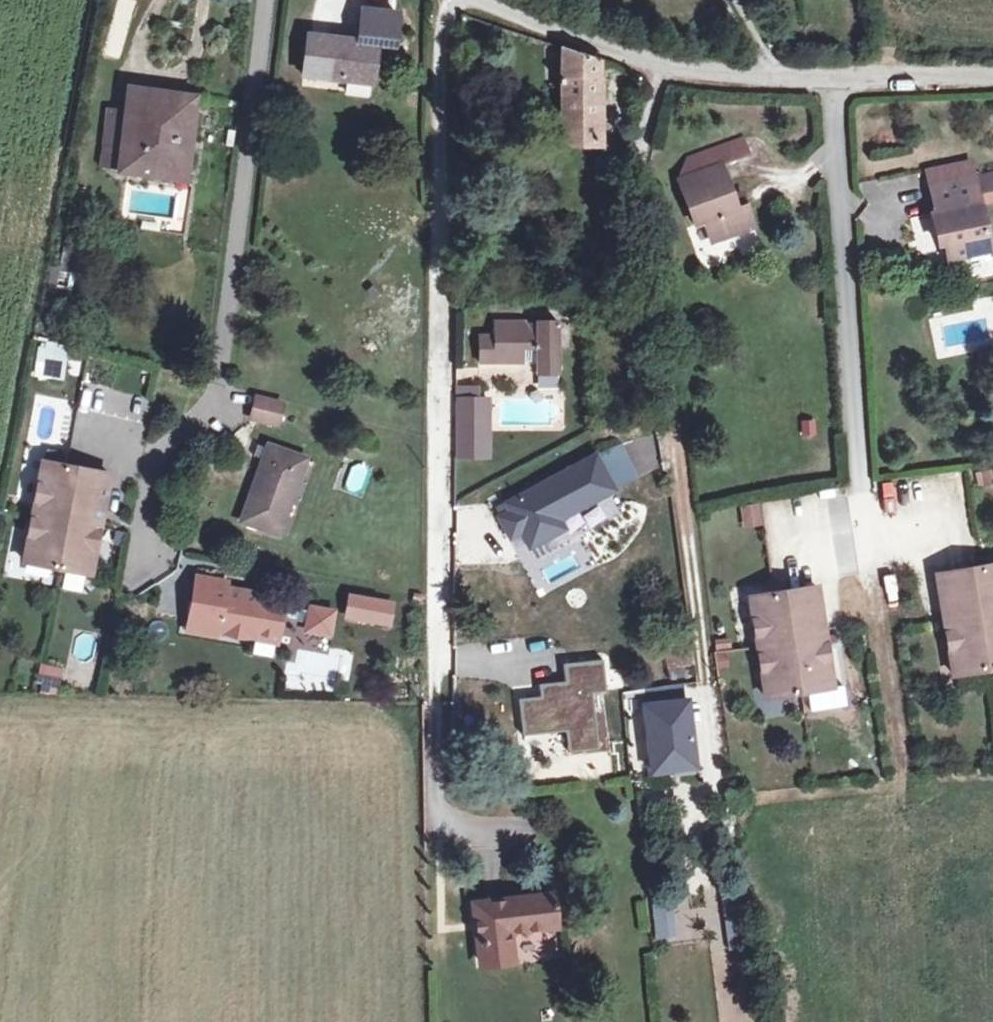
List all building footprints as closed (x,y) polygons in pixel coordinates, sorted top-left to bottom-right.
[(393,48),(395,15),(360,12),(357,45),(306,40),(303,77),(329,80),(367,84),(370,84),(374,47),(393,48)] [(561,40),(570,136),(608,134),(601,54),(561,40)] [(329,80),(328,86),(347,88),(346,96),(366,98),(367,84),(329,80)] [(126,87),(123,107),(115,168),(182,177),(191,95),(126,87)] [(115,168),(123,107),(104,105),(96,166),(115,168)] [(736,136),(709,144),(714,159),(741,151),(736,136)] [(730,203),(725,191),(714,159),(709,144),(683,154),(669,175),(686,221),(697,217),(703,237),(747,220),(740,200),(730,203)] [(949,240),(952,254),(992,246),(992,240),(980,173),(976,174),(973,158),(932,166),(941,208),(937,209),(941,229),(946,228),(949,240)] [(730,203),(740,200),(736,187),(725,191),(730,203)] [(916,241),(933,238),(928,214),(911,218),(916,241)] [(490,354),(534,355),(534,341),(545,341),(545,355),(545,365),(568,366),(569,315),(505,314),(504,328),(490,328),(490,354)] [(31,377),(63,381),(68,343),(36,339),(31,377)] [(534,355),(545,355),(545,341),(534,341),(534,355)] [(451,376),(451,390),(470,390),(471,377),(451,376)] [(250,386),(245,408),(271,414),(276,393),(250,386)] [(451,390),(449,447),(482,448),(483,390),(470,390),(451,390)] [(264,438),(268,426),(258,423),(254,435),(264,438)] [(298,450),(303,435),(269,424),(268,426),(264,438),(242,500),(282,512),(301,452),(298,450)] [(551,510),(551,509),(552,509),(547,494),(565,488),(569,495),(615,481),(603,444),(507,475),(517,500),(524,519),(551,510)] [(21,552),(87,565),(107,465),(41,452),(21,552)] [(973,484),(992,484),(992,471),(974,470),(973,484)] [(556,525),(551,510),(524,519),(517,500),(503,504),(515,532),(523,536),(556,525)] [(739,505),(743,527),(762,524),(759,502),(739,505)] [(950,667),(992,660),(992,557),(935,565),(950,667)] [(221,569),(191,564),(186,588),(183,588),(180,603),(185,604),(183,619),(211,624),(212,620),(248,626),(249,623),(271,627),(275,603),(277,593),(278,590),(255,586),(256,583),(219,576),(221,569)] [(62,590),(84,592),(85,574),(63,572),(62,590)] [(748,583),(762,685),(829,676),(815,574),(748,583)] [(277,593),(275,603),(302,608),(300,618),(323,623),(327,600),(305,596),(304,598),(277,593)] [(393,602),(348,594),(344,617),(388,625),(393,602)] [(249,623),(248,626),(270,631),(271,627),(249,623)] [(600,657),(563,662),(565,680),(540,683),(542,695),(519,698),(523,732),(566,727),(568,750),(597,746),(590,689),(604,687),(600,657)] [(34,689),(55,695),(63,669),(41,663),(34,689)] [(646,690),(653,763),(702,757),(695,686),(646,690)] [(549,914),(545,882),(468,891),(476,951),(509,947),(505,919),(549,914)] [(672,893),(649,895),(652,938),(675,936),(672,893)]
